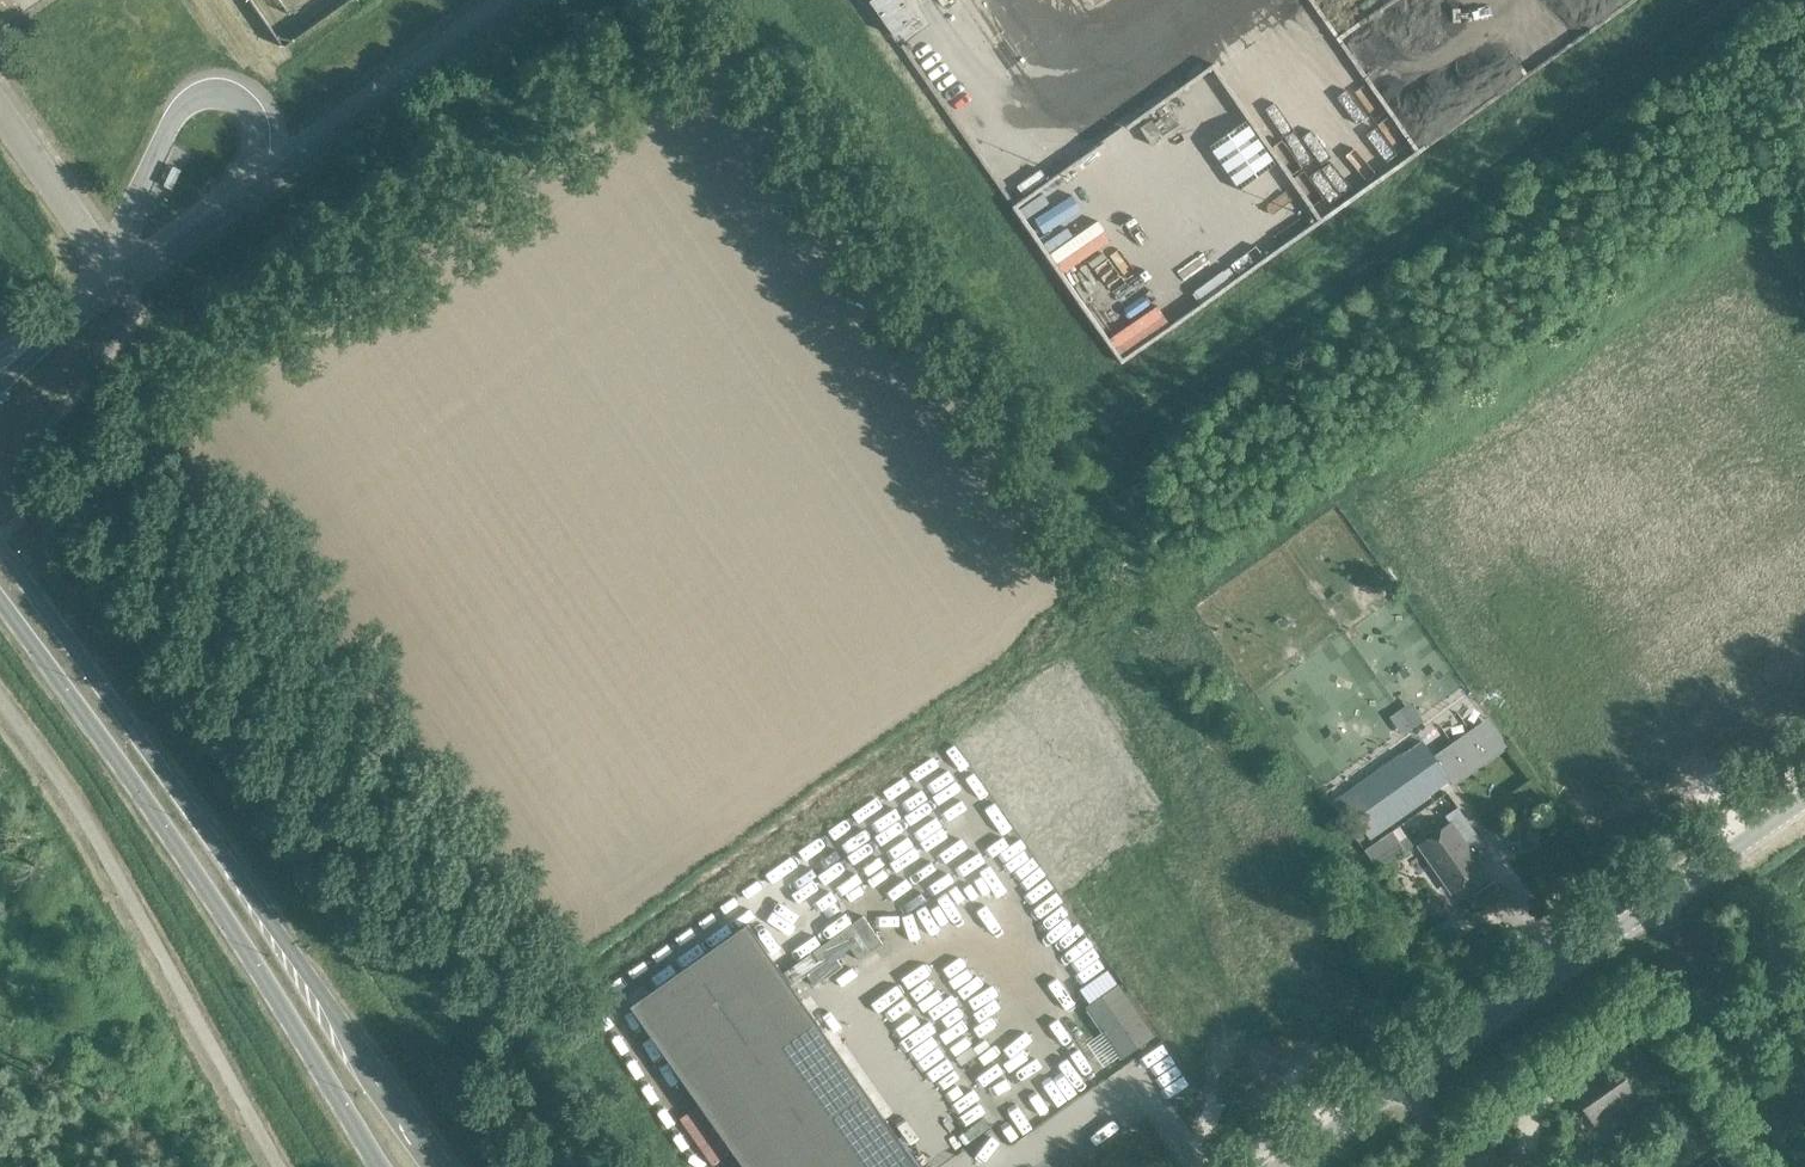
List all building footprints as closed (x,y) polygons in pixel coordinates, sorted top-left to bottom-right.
[(869,0),(895,37),(918,21),(903,0),(870,0),(869,0)] [(1347,806),(1364,830),(1423,789),(1428,796),(1441,787),(1413,748),(1401,757),(1406,764),(1347,806)] [(1475,832),(1457,808),(1445,817),(1450,824),(1419,846),(1451,893),(1484,870),(1463,840),(1475,832)] [(1381,840),(1366,851),(1379,870),(1394,859),(1381,840)] [(630,1006),(744,1166),(919,1166),(748,924),(630,1006)] [(1603,1072),(1573,1093),(1594,1123),(1634,1095),(1614,1066),(1631,1054),(1620,1038),(1593,1058),(1603,1072)]
